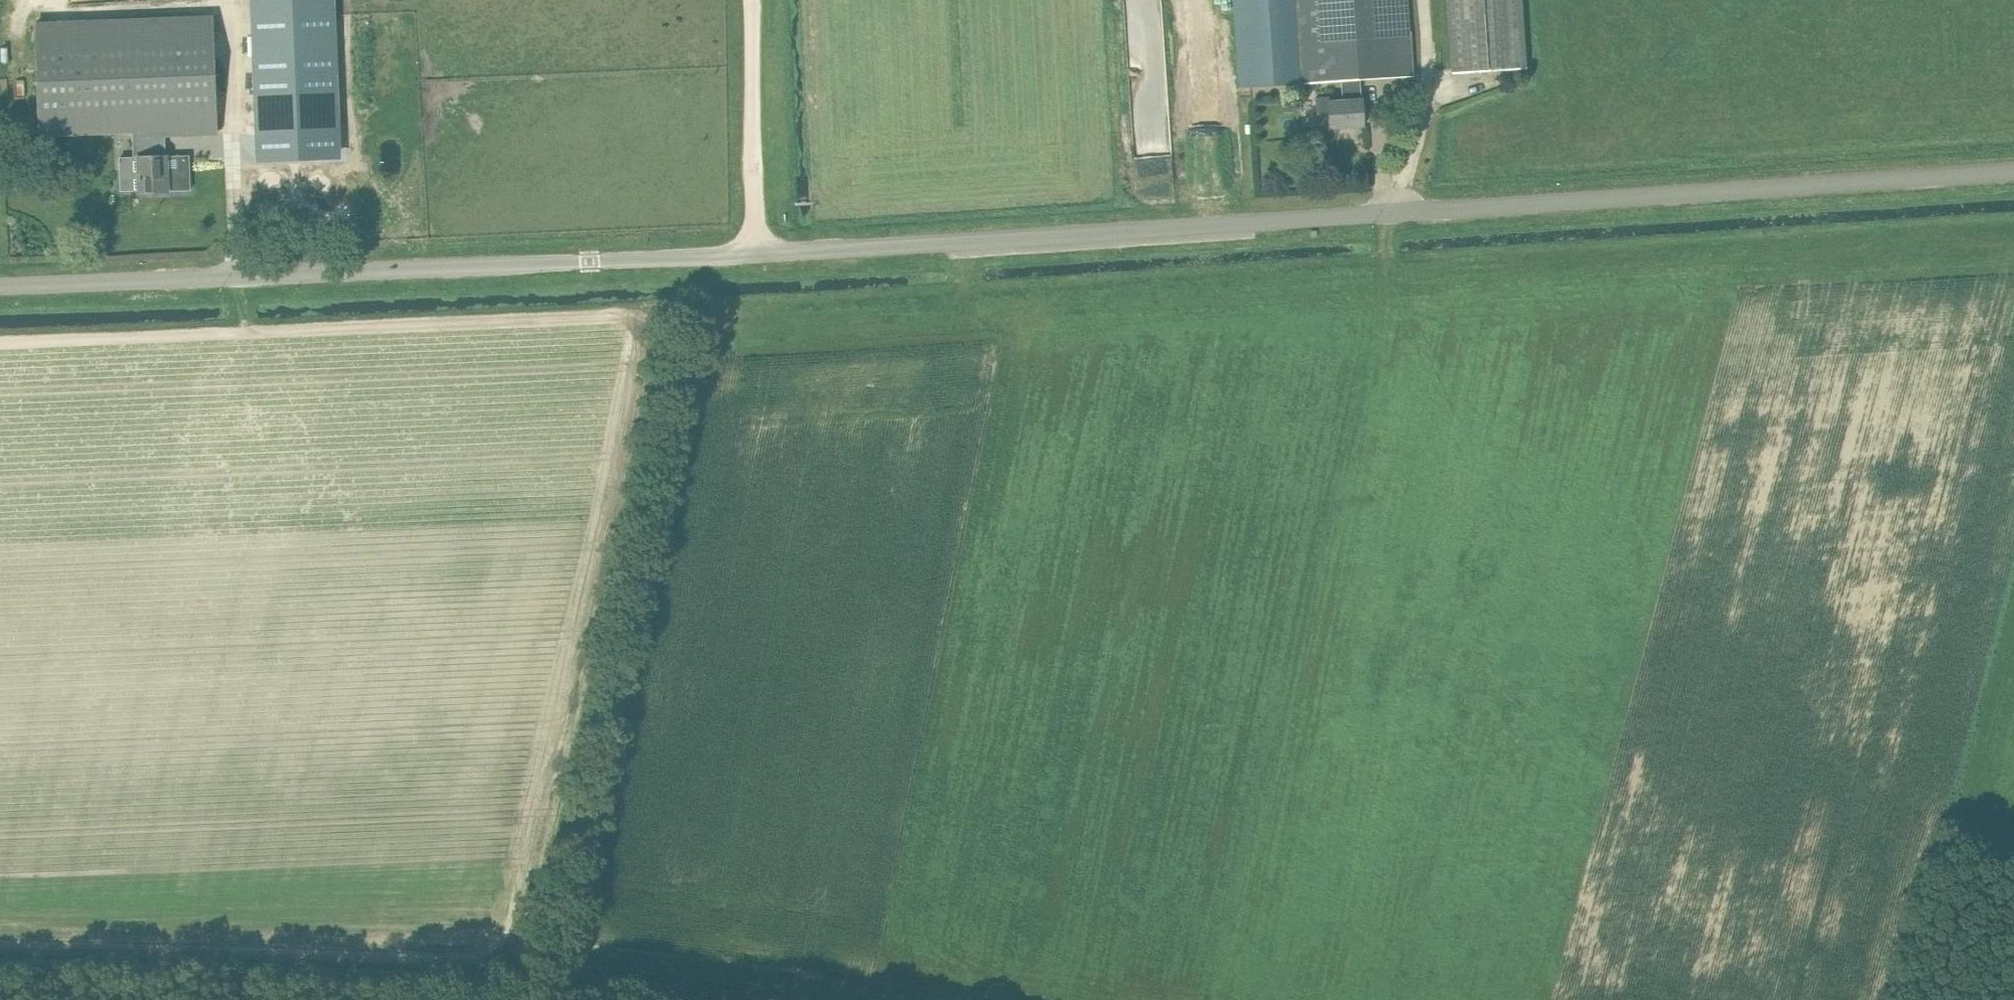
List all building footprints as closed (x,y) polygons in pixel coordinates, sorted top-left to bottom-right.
[(1396,33),(1394,0),(1235,0),(1241,86),(1341,80),(1343,100),(1329,101),(1329,96),(1316,97),(1317,121),(1329,120),(1330,128),(1363,126),(1362,98),(1360,98),(1359,78),(1413,75),(1410,32),(1396,33)] [(1453,72),(1525,68),(1521,0),(1448,0),(1453,72)] [(338,13),(257,17),(263,178),(344,175),(338,13)] [(214,18),(35,25),(39,133),(133,129),(134,157),(120,157),(121,191),(139,190),(139,193),(168,192),(166,156),(165,156),(165,133),(218,131),(214,18)]
